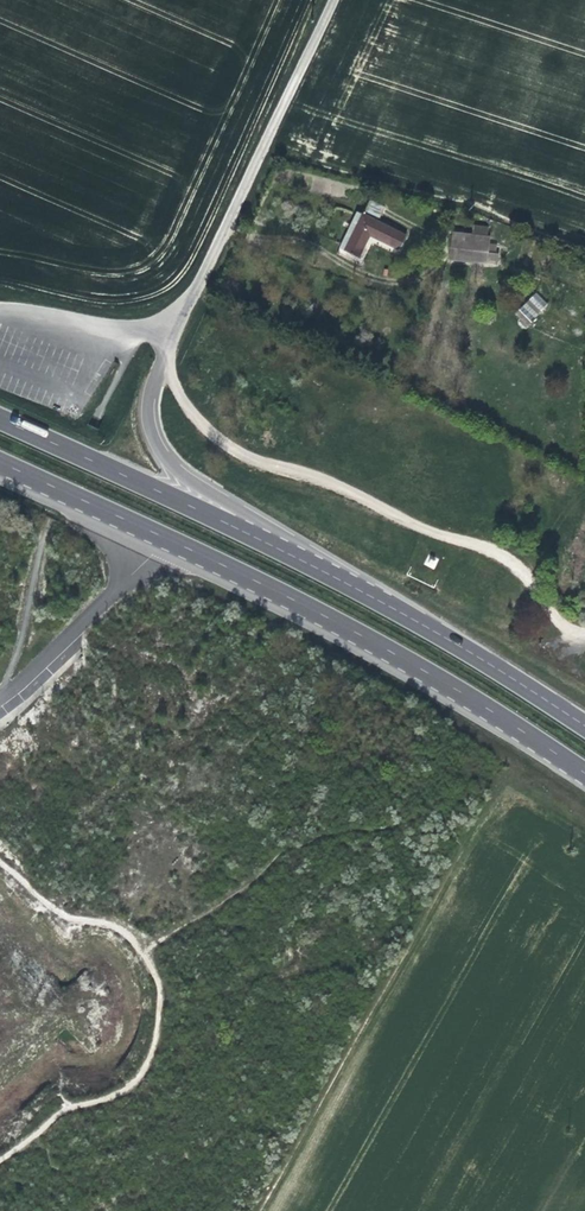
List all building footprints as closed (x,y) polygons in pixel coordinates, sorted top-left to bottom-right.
[(379,218),(384,206),(370,200),(365,212),(379,218)] [(406,234),(363,213),(344,250),(360,258),(370,237),(398,250),(406,234)] [(490,235),(451,231),(448,261),(495,266),(497,244),(489,243),(490,235)] [(536,292),(513,314),(526,327),(549,304),(536,292)] [(68,1033),(100,1057),(119,1030),(120,986),(108,955),(87,958),(63,945),(0,881),(0,1097),(68,1033)]
